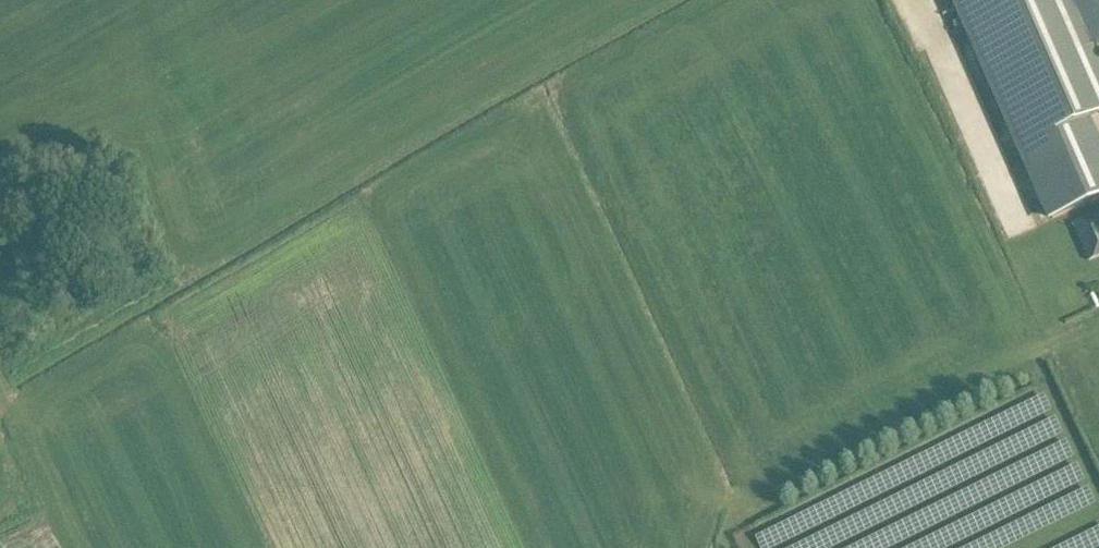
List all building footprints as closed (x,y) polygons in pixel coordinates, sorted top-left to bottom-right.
[(1028,162),(1052,220),(1098,200),(1098,144),(1088,120),(1098,116),(1098,59),(1093,45),(1098,43),(1098,0),(957,0),(1028,162)] [(1092,260),(1098,257),(1098,209),(1072,223),(1092,260)]
